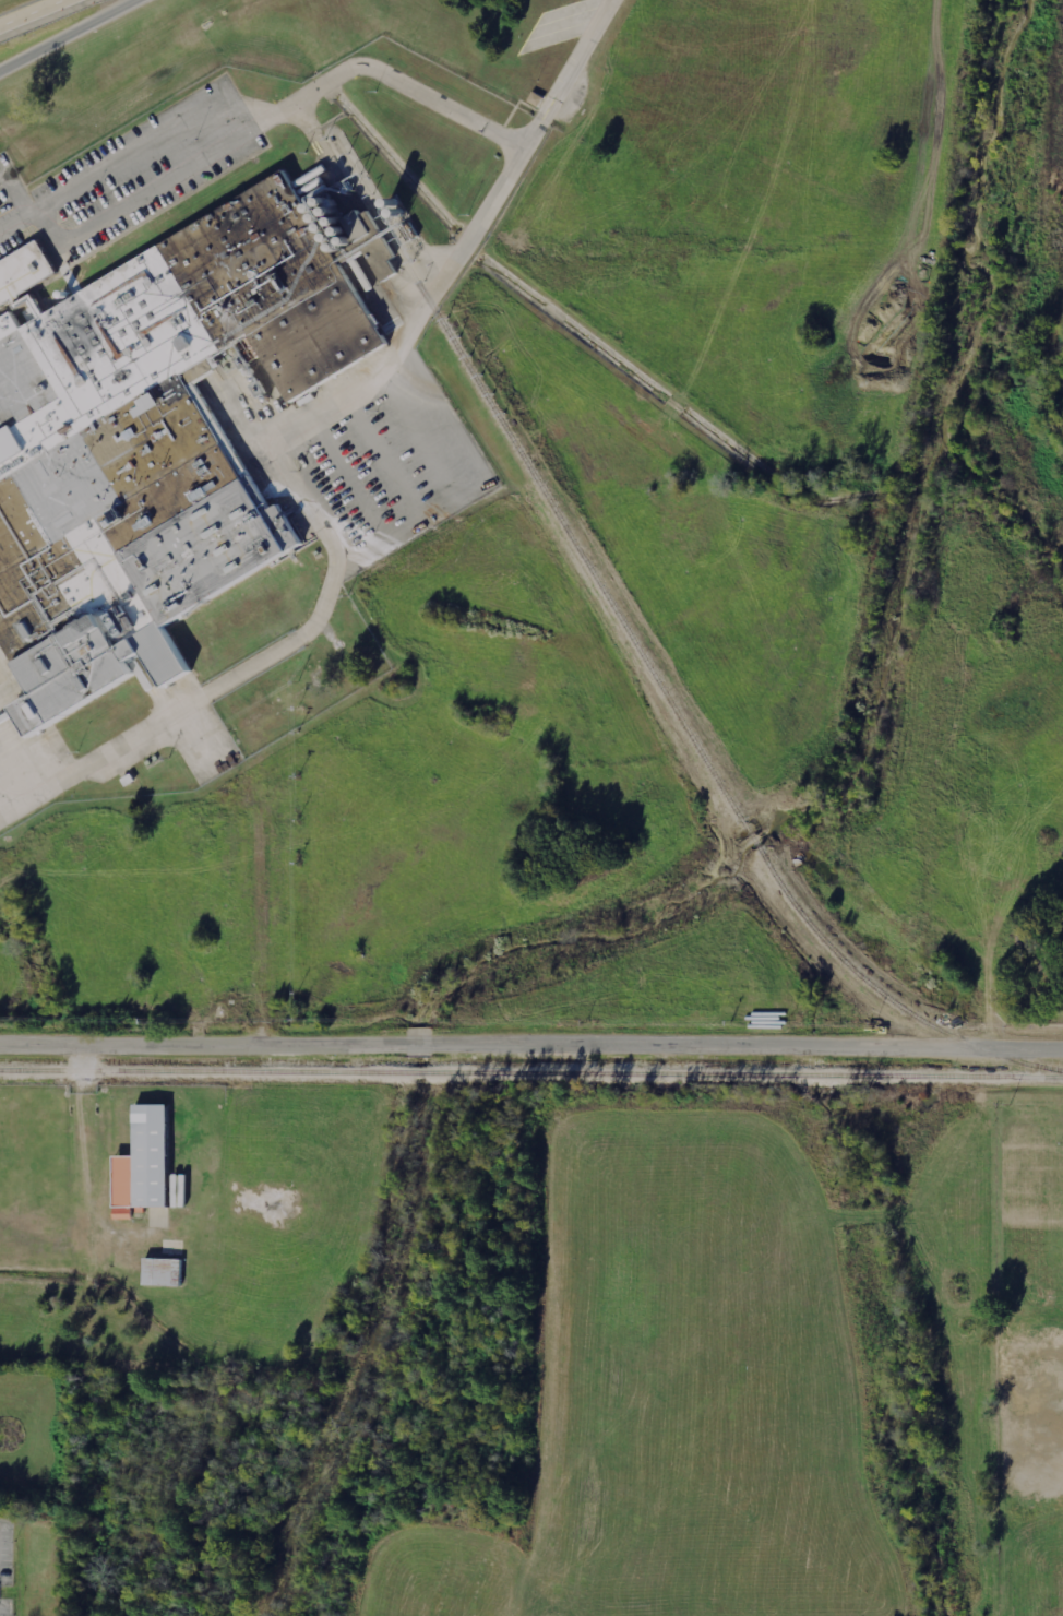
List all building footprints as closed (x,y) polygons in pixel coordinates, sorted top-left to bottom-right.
[(27,694),(3,709),(20,738),(130,675),(121,662),(134,654),(156,691),(195,669),(169,623),(307,545),(282,501),(272,508),(249,468),(243,472),(192,382),(214,370),(206,357),(247,334),(285,401),(381,345),(350,293),(389,271),(382,260),(389,257),(361,211),(367,207),(348,177),(298,206),(278,174),(20,324),(10,308),(0,314),(0,647),(27,694)] [(57,274),(36,238),(0,259),(0,308),(57,274)] [(111,1157),(111,1220),(131,1220),(131,1208),(165,1208),(165,1105),(131,1105),(131,1157),(111,1157)] [(171,1208),(185,1208),(186,1176),(171,1176),(171,1208)] [(183,1287),(184,1260),(142,1259),(141,1286),(183,1287)]
